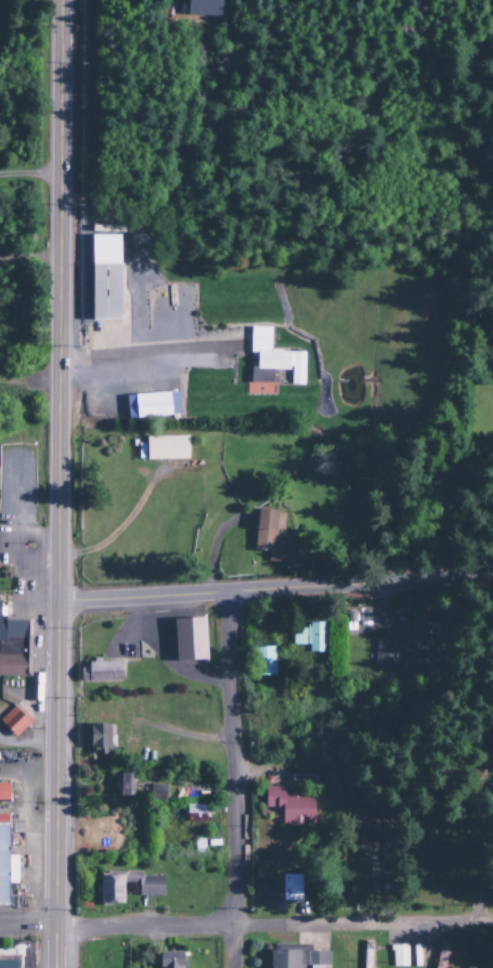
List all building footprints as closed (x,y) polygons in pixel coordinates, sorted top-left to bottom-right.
[(220,18),(220,0),(186,0),(186,17),(220,18)] [(120,236),(91,236),(90,322),(119,323),(120,236)] [(304,354),(269,353),(270,329),(249,329),(249,355),(250,355),(250,385),(277,385),(277,372),(289,372),(289,387),(303,387),(304,354)] [(124,396),(125,420),(178,418),(177,395),(124,396)] [(187,461),(187,438),(144,439),(145,462),(187,461)] [(266,562),(286,563),(288,542),(274,541),(275,511),(255,510),(252,551),(267,552),(266,562)] [(30,677),(30,618),(3,617),(3,608),(0,608),(0,677),(30,677)] [(430,642),(430,614),(410,613),(409,642),(430,642)] [(172,619),(174,662),(204,661),(203,618),(172,619)] [(324,623),(306,623),(306,629),(292,628),(292,646),(307,646),(307,653),(323,653),(324,623)] [(395,669),(395,657),(406,658),(406,638),(375,637),(373,668),(395,669)] [(274,677),(273,648),(255,649),(256,677),(274,677)] [(121,661),(86,662),(86,670),(79,670),(79,682),(121,682),(121,661)] [(30,723),(13,706),(0,719),(0,725),(14,739),(30,723)] [(108,750),(109,725),(88,724),(88,749),(108,750)] [(132,774),(112,774),(111,796),(131,797),(132,774)] [(165,801),(165,786),(149,786),(149,800),(165,801)] [(264,809),(278,808),(278,826),(313,826),(312,794),(283,795),(283,788),(263,788),(264,809)] [(184,823),(208,823),(209,806),(185,805),(184,823)] [(5,906),(5,884),(16,884),(16,857),(5,857),(5,816),(0,816),(0,906),(5,906)] [(162,897),(162,877),(141,877),(141,874),(96,874),(96,906),(121,906),(121,885),(137,885),(137,897),(162,897)] [(301,901),(300,875),(265,876),(266,902),(301,901)] [(450,944),(440,942),(433,967),(445,967),(450,944)] [(26,943),(26,967),(0,967),(0,950),(11,950),(11,943),(26,943)] [(269,967),(303,967),(309,967),(329,967),(329,953),(310,952),(310,946),(298,945),(298,951),(269,951),(269,967)] [(391,946),(391,967),(403,967),(407,967),(406,946),(391,946)] [(157,953),(157,967),(181,967),(181,953),(157,953)]
